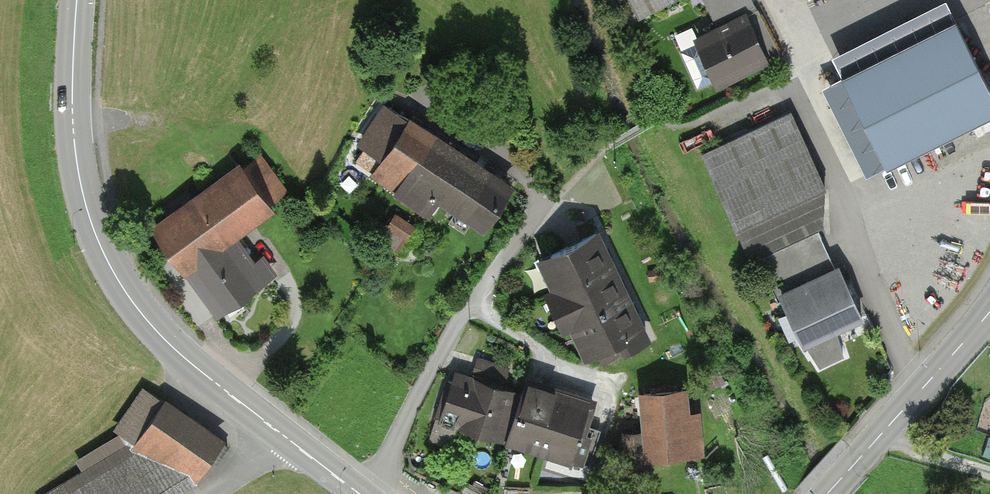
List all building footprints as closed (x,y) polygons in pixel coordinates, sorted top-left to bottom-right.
[(638,16),(671,0),(630,0),(638,16)] [(749,0),(705,0),(718,27),(697,38),(698,41),(680,49),(698,86),(717,77),(719,80),(777,52),(757,11),(755,12),(749,0)] [(989,114),(989,86),(956,18),(842,74),(887,164),(989,114)] [(481,230),(511,187),(384,102),(355,145),(378,159),(367,175),(428,215),(438,200),(481,230)] [(788,110),(701,152),(753,259),(818,227),(825,184),(788,110)] [(233,164),(149,227),(216,317),(277,272),(263,253),(253,260),(236,237),(269,213),(233,164)] [(646,338),(596,233),(551,254),(566,285),(557,290),(572,323),(581,319),(596,349),(621,338),(625,347),(646,338)] [(838,265),(776,294),(801,346),(819,368),(841,357),(835,331),(863,318),(838,265)] [(438,416),(501,436),(515,392),(502,388),(508,367),(479,358),(472,379),(455,374),(452,383),(448,381),(438,416)] [(526,380),(508,438),(587,462),(595,437),(583,433),(593,401),(526,380)] [(195,482),(225,440),(144,384),(115,426),(135,440),(124,447),(117,435),(76,461),(84,473),(49,493),(176,493),(195,482)] [(685,389),(636,392),(640,461),(701,457),(699,416),(687,416),(685,389)] [(475,481),(472,486),(467,483),(462,492),(466,493),(488,493),(490,489),(475,481)]
